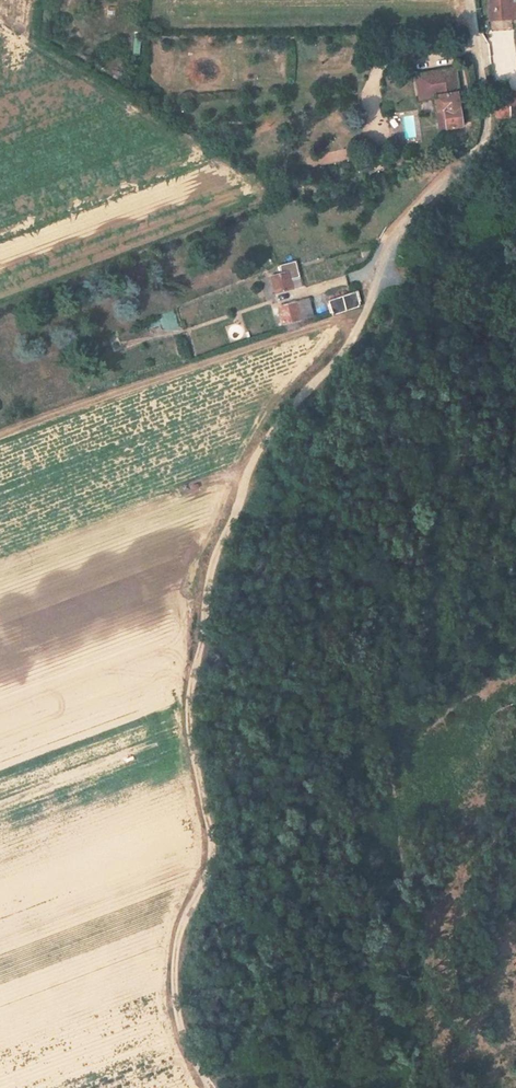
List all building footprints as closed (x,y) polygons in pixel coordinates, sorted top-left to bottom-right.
[(492,21),(513,19),(511,0),(490,0),(492,21)] [(139,53),(141,36),(135,35),(133,52),(139,53)] [(436,93),(461,89),(457,65),(418,71),(422,95),(436,93)] [(461,89),(436,93),(438,108),(446,106),(449,124),(463,122),(462,114),(465,113),(461,89)] [(438,108),(443,135),(465,131),(463,122),(449,124),(446,106),(438,108)] [(495,108),(496,120),(512,119),(512,107),(495,108)] [(346,148),(317,156),(320,166),(349,159),(346,148)] [(289,274),(290,279),(300,276),(296,262),(281,267),(284,276),(289,274)] [(293,290),(290,279),(289,274),(284,276),(272,280),(277,295),(293,290)] [(333,316),(362,307),(358,292),(328,301),(333,316)] [(312,298),(295,304),(300,320),(317,314),(312,298)] [(279,309),(284,325),(300,320),(295,304),(279,309)] [(231,326),(231,338),(244,337),(243,325),(231,326)]
